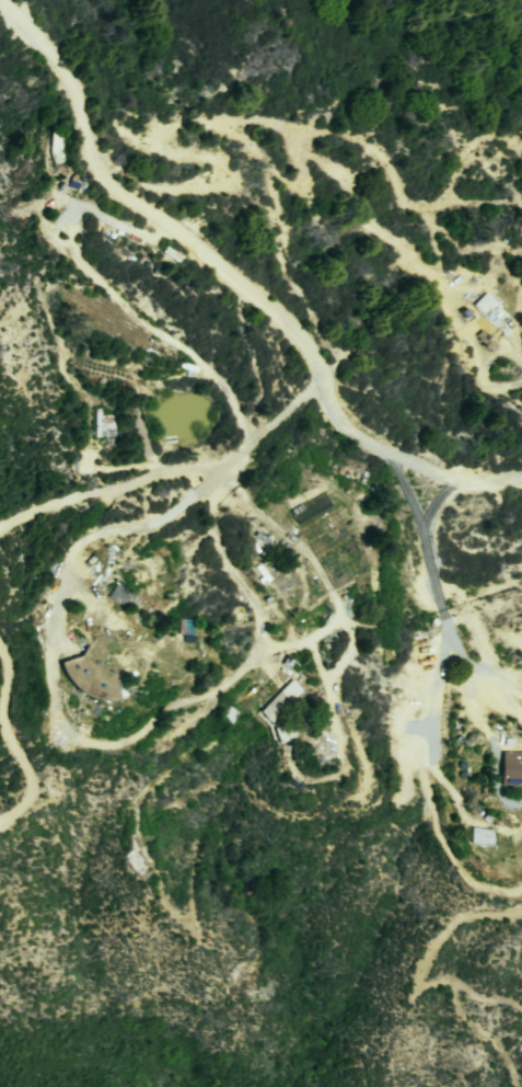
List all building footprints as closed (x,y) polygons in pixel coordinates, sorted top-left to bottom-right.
[(492,329),(505,316),(482,292),(469,305),(492,329)] [(61,654),(82,685),(116,696),(116,679),(124,667),(91,644),(83,659),(61,654)] [(301,691),(290,679),(257,710),(268,722),(301,691)] [(504,753),(503,786),(521,786),(521,753),(504,753)] [(466,843),(491,845),(492,830),(467,828),(466,843)]
